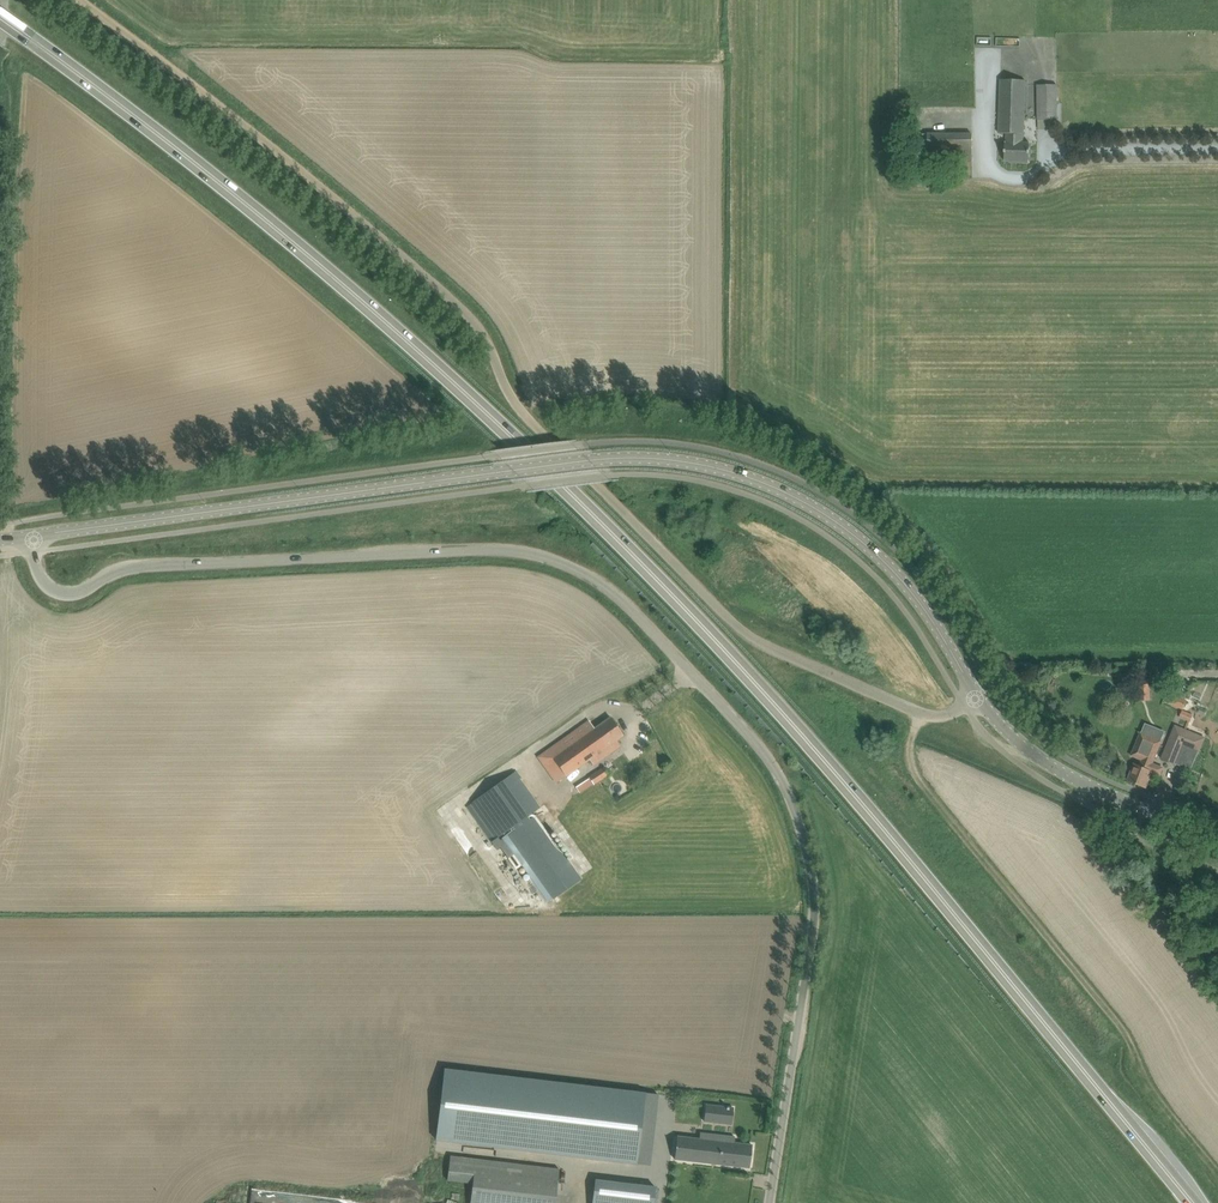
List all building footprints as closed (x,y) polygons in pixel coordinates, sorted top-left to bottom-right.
[(1026,78),(1011,78),(1001,78),(999,131),(1007,133),(1006,148),(1005,160),(1029,161),(1030,143),(1024,143),(1026,78)] [(1047,129),(1047,120),(1057,120),(1057,84),(1038,84),(1038,129),(1047,129)] [(928,163),(972,162),(972,134),(920,134),(920,153),(928,153),(928,163)] [(1150,684),(1139,684),(1140,701),(1151,700),(1150,684)] [(1167,703),(1183,710),(1187,700),(1171,693),(1167,703)] [(1183,710),(1180,717),(1191,722),(1194,715),(1183,710)] [(611,717),(601,724),(595,729),(589,721),(538,757),(557,782),(614,742),(623,735),(611,717)] [(1175,727),(1167,748),(1163,759),(1176,764),(1177,763),(1190,769),(1197,751),(1199,752),(1204,738),(1175,727)] [(1133,769),(1128,780),(1146,787),(1153,772),(1160,775),(1163,768),(1152,763),(1153,762),(1157,752),(1161,742),(1142,734),(1141,733),(1132,756),(1137,758),(1143,760),(1141,766),(1135,763),(1133,769)] [(472,803),(467,806),(492,841),(497,838),(498,837),(511,827),(513,830),(529,819),(526,817),(540,807),(515,772),(472,803)] [(596,772),(589,776),(590,777),(594,783),(594,784),(601,780),(601,779),(596,772)] [(497,838),(492,841),(497,850),(501,847),(516,869),(523,864),(548,901),(553,898),(554,899),(571,886),(581,880),(554,841),(553,840),(550,836),(535,815),(529,819),(513,830),(508,834),(500,840),(498,837),(497,838)] [(1135,858),(1125,846),(1118,852),(1128,864),(1135,858)] [(445,1068),(437,1138),(637,1163),(646,1092),(445,1068)] [(706,1104),(704,1121),(731,1124),(733,1107),(706,1104)] [(750,1167),(752,1145),(734,1142),(735,1137),(714,1134),(713,1140),(678,1136),(675,1158),(750,1167)] [(450,1156),(447,1179),(473,1183),(471,1202),(555,1202),(559,1169),(450,1156)] [(593,1202),(653,1202),(655,1185),(595,1179),(593,1202)]
